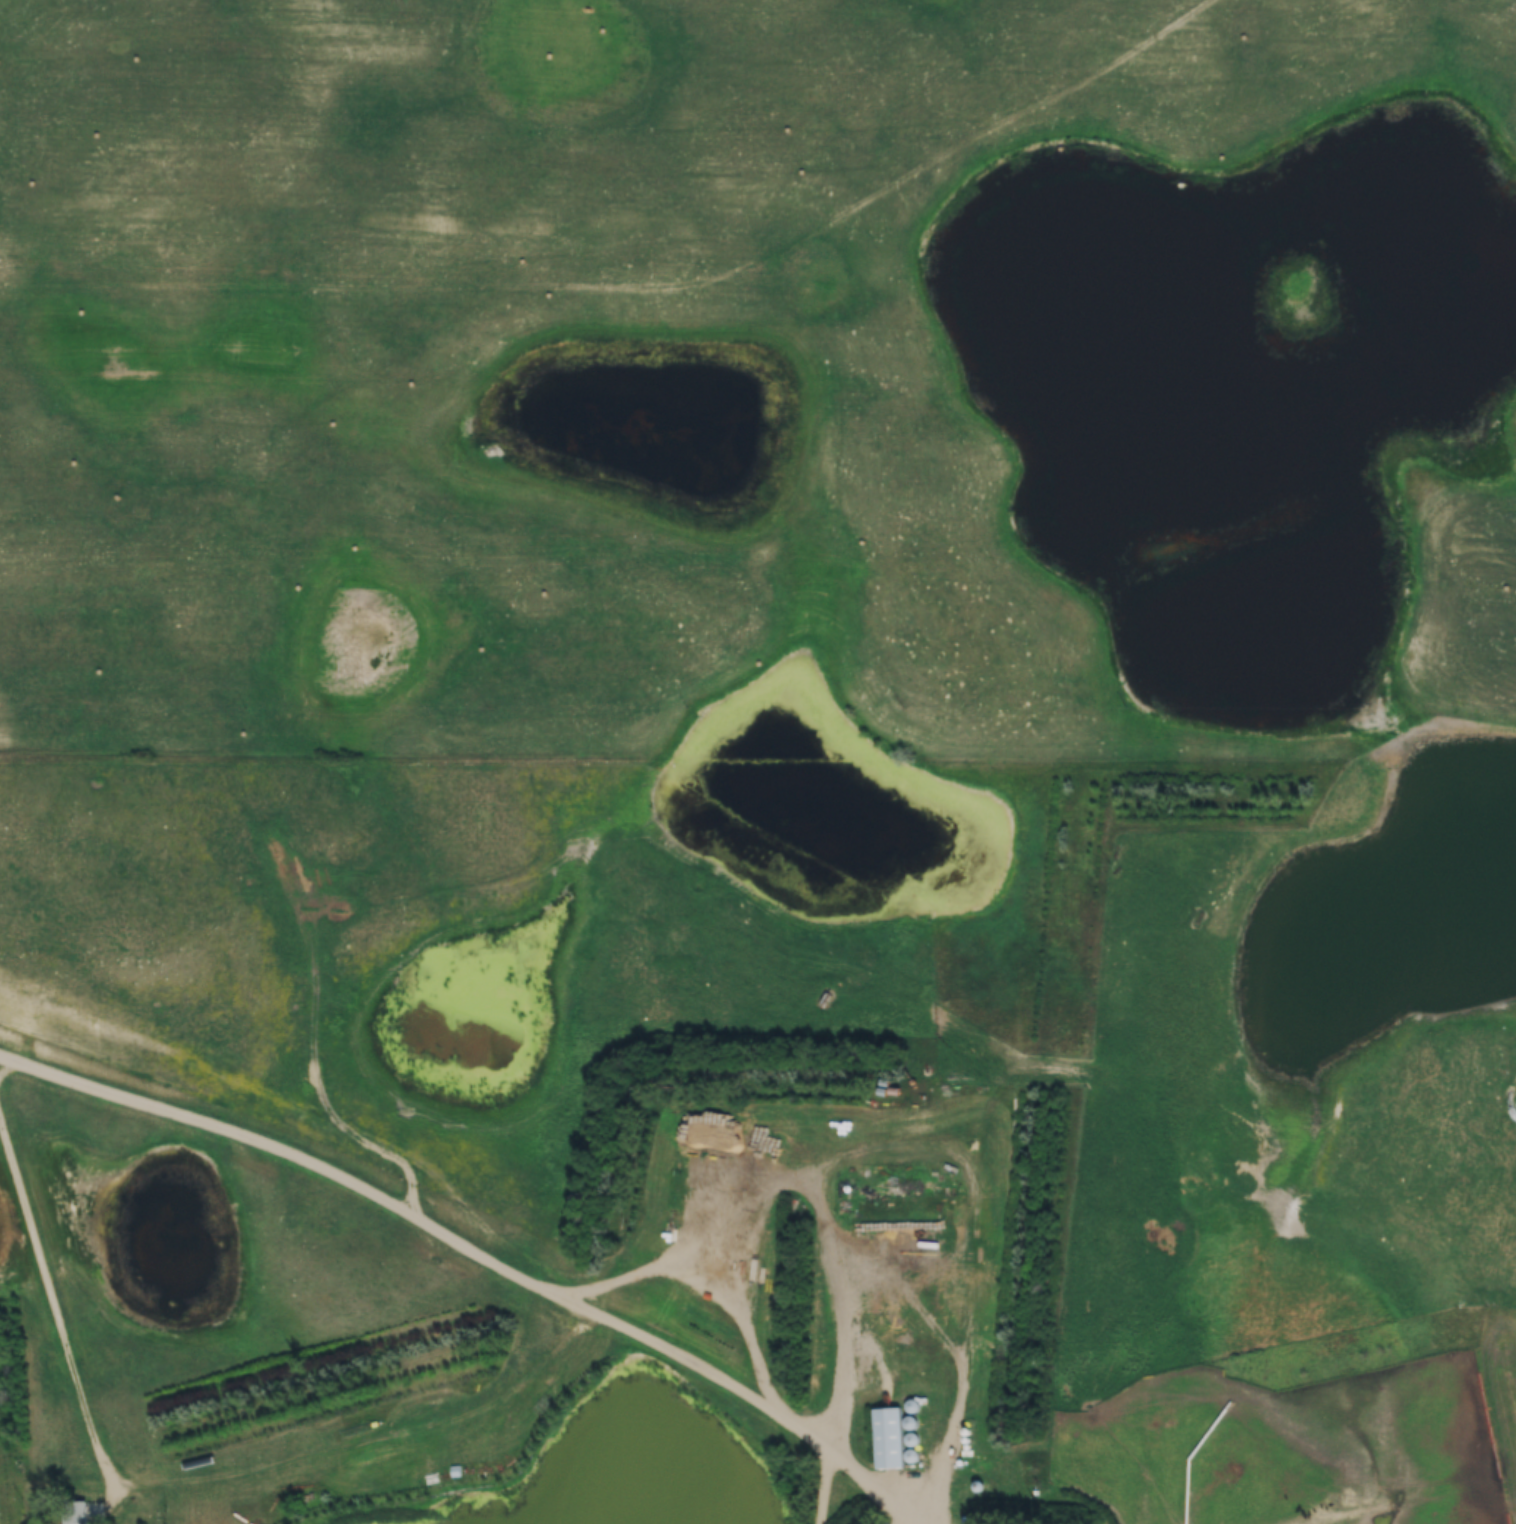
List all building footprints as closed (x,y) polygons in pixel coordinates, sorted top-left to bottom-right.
[(907,1469),(905,1409),(877,1410),(879,1470),(907,1469)] [(91,1502),(67,1501),(67,1523),(91,1523),(91,1502)]
